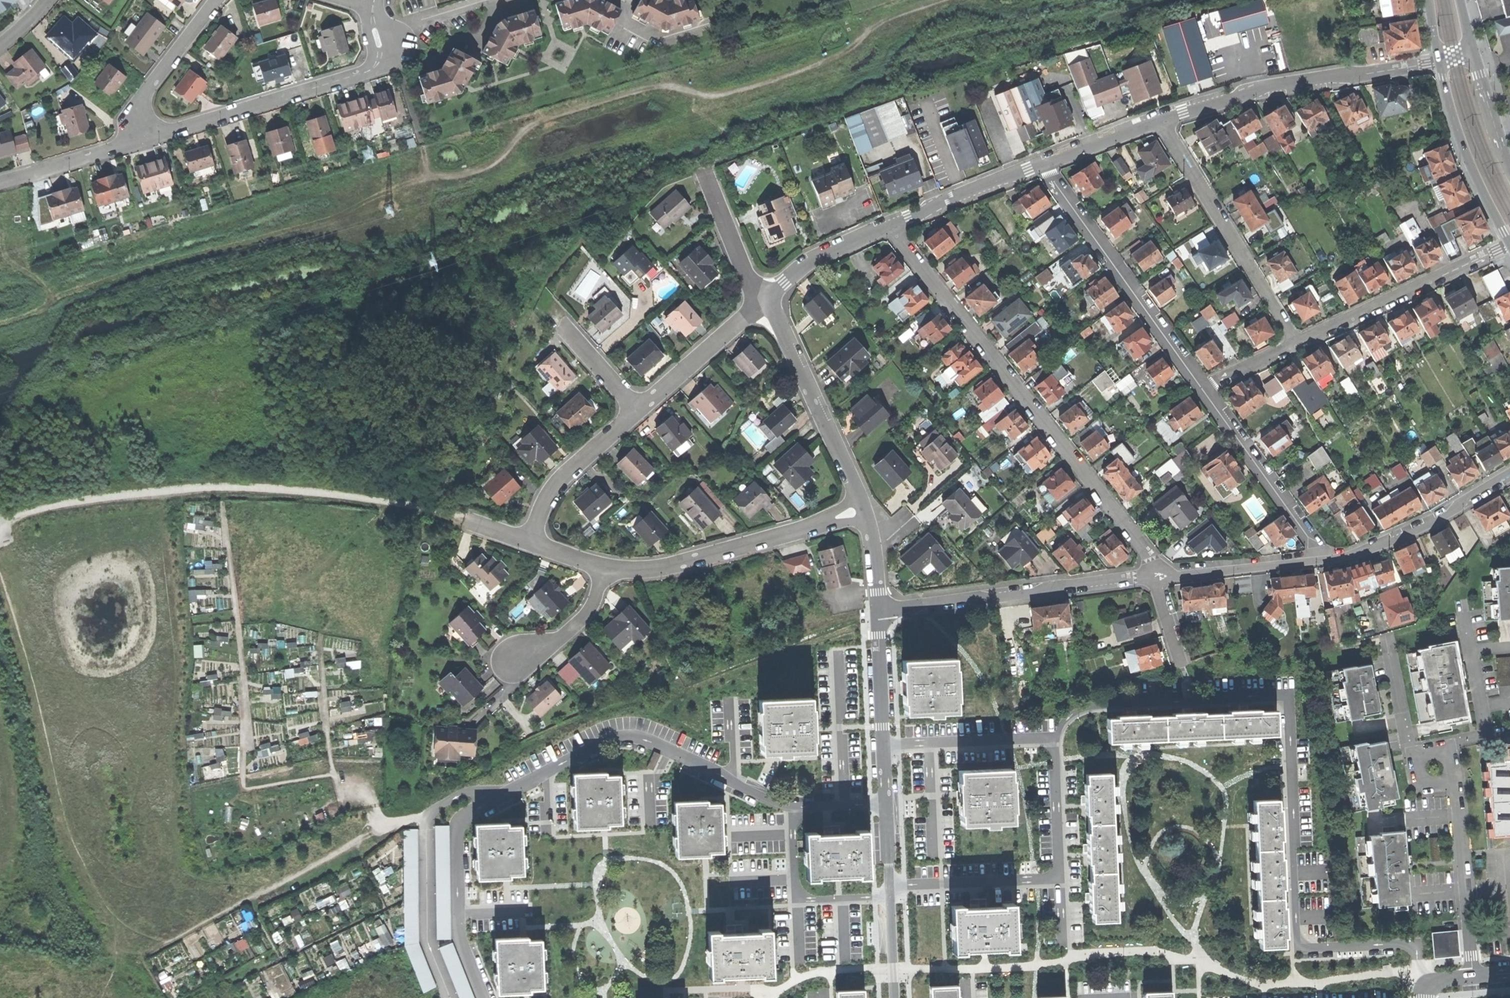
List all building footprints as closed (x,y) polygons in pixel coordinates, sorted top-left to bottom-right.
[(1,11),(2,12),(6,9),(10,6),(9,5),(15,1),(15,0),(0,0),(0,12),(1,11)] [(176,4),(171,0),(159,0),(172,10),(176,4)] [(279,19),(273,0),(270,0),(268,1),(253,5),(260,25),(279,19)] [(279,19),(282,18),(276,0),(273,0),(279,19)] [(621,11),(603,0),(566,0),(556,3),(565,31),(585,25),(585,22),(588,22),(591,23),(591,26),(609,36),(621,11)] [(700,21),(693,0),(671,0),(671,2),(668,2),(664,2),(665,0),(641,0),(634,14),(662,30),(664,27),(669,28),(670,31),(700,21)] [(1224,36),(1268,24),(1261,0),(1259,0),(1217,11),(1224,36)] [(1413,11),(1411,0),(1380,0),(1383,17),(1402,13),(1413,11)] [(1502,3),(1506,18),(1509,17),(1509,0),(1501,0),(1502,3)] [(543,37),(534,10),(504,19),(504,22),(501,24),(498,23),(484,52),(509,66),(518,48),(516,46),(519,44),(521,42),(523,44),(543,37)] [(156,37),(164,27),(148,14),(126,42),(143,54),(156,37)] [(1495,21),(1499,34),(1509,32),(1509,17),(1506,18),(1495,21)] [(62,51),(73,60),(87,43),(96,51),(106,39),(97,31),(95,34),(85,25),(79,32),(72,25),(63,18),(58,23),(57,22),(54,25),(52,28),(53,29),(46,37),(55,45),(56,43),(64,49),(62,51)] [(1162,28),(1180,86),(1192,83),(1212,77),(1194,18),(1162,28)] [(77,19),(72,25),(79,32),(85,25),(77,19)] [(1372,26),(1375,26),(1373,19),(1356,22),(1357,28),(1372,26)] [(1414,21),(1390,25),(1389,23),(1386,24),(1387,32),(1383,33),(1384,38),(1386,53),(1392,52),(1418,47),(1416,33),(1414,21)] [(1376,40),(1384,38),(1383,33),(1387,32),(1386,24),(1375,26),(1372,26),(1373,27),(1376,40)] [(207,46),(222,58),(237,38),(223,26),(216,35),(207,46)] [(330,54),(348,48),(345,38),(341,26),(323,32),(324,37),(329,51),(330,54)] [(1355,31),(1356,34),(1359,46),(1360,48),(1377,43),(1376,40),(1373,27),(1355,31)] [(1359,46),(1356,34),(1348,36),(1352,48),(1359,46)] [(221,60),(222,58),(207,46),(206,48),(221,60)] [(349,51),(348,48),(330,54),(330,57),(349,51)] [(478,61),(454,48),(444,66),(446,68),(441,72),(440,71),(420,77),(428,104),(458,95),(458,92),(460,90),(462,89),(464,90),(478,61)] [(6,75),(16,89),(27,81),(30,84),(38,78),(37,73),(45,67),(31,49),(20,58),(20,62),(16,65),(17,66),(13,69),(6,75)] [(291,75),(285,56),(253,66),(258,84),(270,81),(276,79),(283,77),(291,75)] [(1097,82),(1088,59),(1067,67),(1076,90),(1089,85),(1097,82)] [(1123,72),(1131,93),(1134,102),(1156,94),(1160,92),(1148,62),(1123,72)] [(125,78),(109,65),(95,84),(111,96),(118,87),(125,78)] [(206,82),(192,70),(177,88),(193,99),(195,96),(198,93),(205,84),(206,82)] [(1113,76),(1121,97),(1131,93),(1123,72),(1113,76)] [(1117,98),(1121,97),(1113,76),(1097,82),(1089,85),(1097,106),(1117,98)] [(1032,108),(1046,103),(1042,94),(1036,77),(993,94),(1007,130),(1014,127),(1036,118),(1032,108)] [(208,86),(205,84),(198,93),(201,95),(208,86)] [(1100,114),(1097,106),(1089,85),(1076,90),(1088,119),(1100,114)] [(1392,89),(1387,90),(1386,87),(1373,90),(1380,117),(1416,108),(1413,97),(1410,85),(1392,89)] [(191,102),(193,99),(177,88),(176,90),(191,102)] [(1042,94),(1046,103),(1060,97),(1057,89),(1042,94)] [(382,93),(375,95),(382,120),(397,116),(390,91),(382,93)] [(1367,118),(1365,115),(1367,114),(1359,100),(1357,101),(1356,102),(1353,98),(1352,95),(1334,104),(1345,125),(1354,120),(1356,124),(1367,118)] [(1036,118),(1042,133),(1042,135),(1043,134),(1070,124),(1060,97),(1046,103),(1032,108),(1036,118)] [(338,107),(345,131),(372,123),(365,99),(360,100),(344,105),(338,107)] [(907,134),(893,100),(875,107),(888,142),(907,134)] [(1311,137),(1331,125),(1325,114),(1324,114),(1323,111),(1322,109),(1317,100),(1296,112),(1311,137)] [(82,105),(64,111),(64,113),(67,123),(70,133),(88,126),(86,119),(82,105)] [(1285,131),(1295,125),(1291,118),(1287,113),(1285,108),(1283,106),(1264,118),(1278,140),(1284,137),(1287,135),(1285,131)] [(872,148),(888,142),(875,107),(859,113),(872,148)] [(1287,107),(1285,108),(1287,113),(1291,118),(1293,117),(1287,107)] [(1255,130),(1260,127),(1249,110),(1229,122),(1240,139),(1252,132),(1255,130)] [(873,150),(872,148),(859,113),(845,119),(859,155),(873,150)] [(315,142),(331,136),(325,117),(315,120),(308,122),(315,142)] [(942,129),(956,123),(954,118),(942,123),(940,123),(942,129)] [(1042,133),(1036,118),(1014,127),(1020,141),(1026,139),(1028,138),(1042,133)] [(963,128),(976,159),(986,155),(988,154),(974,120),(962,125),(963,128)] [(1210,155),(1228,144),(1229,144),(1217,124),(1214,120),(1195,132),(1201,141),(1203,144),(1205,148),(1210,155)] [(1220,123),(1217,124),(1229,144),(1228,144),(1231,149),(1242,142),(1240,139),(1229,122),(1229,121),(1222,126),(1220,123)] [(831,132),(838,129),(835,122),(828,125),(831,132)] [(957,127),(956,123),(942,129),(945,136),(963,128),(962,125),(957,127)] [(89,130),(88,126),(70,133),(71,136),(89,130)] [(976,159),(963,128),(945,136),(951,149),(959,170),(963,169),(977,163),(976,159)] [(276,156),(294,150),(287,129),(274,133),(268,135),(276,156)] [(15,151),(16,153),(16,154),(31,150),(27,136),(13,140),(10,131),(0,134),(0,155),(15,151)] [(1281,148),(1273,135),(1256,146),(1251,138),(1255,136),(1252,132),(1240,139),(1242,142),(1252,159),(1266,151),(1269,156),(1281,148)] [(1285,139),(1284,137),(1278,140),(1282,147),(1286,154),(1296,148),(1294,146),(1289,136),(1285,139)] [(1143,145),(1145,148),(1150,145),(1154,143),(1153,139),(1143,145)] [(1146,165),(1152,176),(1170,165),(1155,142),(1154,143),(1150,145),(1145,148),(1138,153),(1146,165)] [(236,147),(228,150),(236,174),(254,169),(247,144),(236,147)] [(1435,178),(1436,178),(1449,172),(1455,170),(1447,149),(1445,145),(1424,154),(1429,164),(1435,178)] [(185,154),(190,172),(215,165),(209,147),(196,151),(185,154)] [(896,160),(898,165),(912,160),(910,154),(896,160)] [(989,162),(986,155),(976,159),(977,163),(979,166),(989,162)] [(1112,163),(1122,176),(1129,171),(1120,158),(1112,163)] [(145,193),(174,184),(166,159),(161,161),(140,167),(137,168),(145,193)] [(882,172),(879,172),(883,181),(889,197),(917,186),(919,185),(921,184),(912,160),(898,165),(882,172)] [(1090,165),(1096,173),(1099,171),(1094,163),(1090,165)] [(832,173),(840,195),(841,197),(855,192),(853,189),(844,164),(831,169),(832,173)] [(1424,183),(1435,178),(1429,164),(1418,169),(1424,183)] [(868,177),(879,172),(882,172),(879,165),(865,171),(868,177)] [(1096,173),(1090,165),(1072,177),(1074,180),(1076,183),(1084,195),(1102,184),(1096,173)] [(1151,176),(1152,176),(1146,165),(1137,171),(1143,181),(1151,176)] [(195,178),(216,171),(215,166),(193,173),(195,178)] [(1132,175),(1129,171),(1122,176),(1125,180),(1132,175)] [(1449,172),(1436,178),(1439,185),(1452,179),(1449,172)] [(824,176),(833,198),(836,197),(840,195),(832,173),(826,175),(824,176)] [(115,177),(99,182),(100,184),(96,185),(93,186),(99,206),(130,196),(124,176),(120,178),(116,179),(115,177)] [(833,198),(824,176),(815,179),(811,181),(821,208),(835,203),(834,200),(833,198)] [(1439,185),(1438,186),(1443,198),(1448,209),(1469,200),(1467,196),(1458,177),(1452,179),(1439,185)] [(1346,185),(1341,188),(1346,196),(1351,194),(1346,185)] [(1443,198),(1438,186),(1433,188),(1439,200),(1443,198)] [(1027,194),(1024,196),(1018,200),(1030,218),(1050,205),(1037,187),(1030,192),(1027,194)] [(1173,192),(1175,195),(1179,192),(1183,190),(1182,187),(1173,192)] [(1296,192),(1299,197),(1307,192),(1305,187),(1296,192)] [(1183,211),(1194,204),(1184,189),(1183,190),(1179,192),(1175,195),(1166,200),(1176,215),(1183,211)] [(662,226),(670,219),(672,221),(678,216),(680,214),(690,206),(684,200),(676,190),(650,212),(662,226)] [(85,210),(79,191),(76,192),(71,193),(71,191),(54,196),(54,198),(51,199),(47,201),(53,220),(85,210)] [(1142,191),(1135,195),(1140,203),(1141,204),(1147,200),(1142,191)] [(1238,198),(1233,202),(1242,216),(1258,206),(1250,194),(1249,192),(1245,194),(1242,197),(1238,198)] [(787,195),(781,197),(785,206),(791,204),(787,195)] [(781,197),(760,205),(764,215),(761,216),(759,217),(764,228),(766,227),(772,242),(783,237),(795,233),(790,218),(787,212),(793,210),(791,204),(785,206),(781,197)] [(1024,223),(1031,218),(1030,218),(1018,200),(1011,205),(1024,223)] [(1119,209),(1129,222),(1135,217),(1129,210),(1125,204),(1119,209)] [(1264,215),(1258,206),(1242,216),(1251,231),(1263,223),(1267,221),(1264,215)] [(1433,229),(1466,212),(1463,206),(1444,215),(1443,214),(1436,218),(1435,216),(1428,219),(1433,229)] [(1129,222),(1119,209),(1118,208),(1111,213),(1101,221),(1114,238),(1131,225),(1129,222)] [(1273,209),(1264,215),(1267,221),(1263,223),(1264,225),(1269,234),(1283,226),(1273,209)] [(1458,228),(1467,245),(1479,240),(1478,237),(1476,235),(1487,230),(1477,209),(1454,220),(1458,228)] [(1186,214),(1183,211),(1176,215),(1178,219),(1186,214)] [(1406,232),(1412,244),(1419,240),(1416,233),(1419,231),(1413,219),(1402,225),(1406,232)] [(1450,232),(1458,228),(1454,220),(1434,229),(1442,245),(1454,239),(1450,232)] [(942,228),(954,244),(959,241),(953,234),(956,232),(949,222),(942,228)] [(1046,234),(1059,253),(1077,240),(1064,222),(1056,227),(1046,234)] [(1399,235),(1406,232),(1402,225),(1397,227),(1395,228),(1399,235)] [(785,242),(783,237),(772,242),(766,227),(764,228),(761,229),(768,248),(785,242)] [(936,258),(954,244),(942,228),(936,232),(934,234),(931,236),(924,242),(936,258)] [(1380,246),(1390,240),(1386,232),(1376,238),(1380,246)] [(1191,239),(1199,251),(1210,245),(1202,233),(1191,239)] [(1414,249),(1426,242),(1424,238),(1419,240),(1412,244),(1414,249)] [(1426,242),(1414,249),(1424,268),(1437,261),(1436,258),(1438,257),(1441,255),(1432,239),(1426,242)] [(1199,251),(1198,252),(1203,261),(1208,270),(1214,266),(1216,265),(1218,264),(1227,258),(1216,241),(1210,245),(1199,251)] [(1150,242),(1132,255),(1137,262),(1143,270),(1145,268),(1152,263),(1154,262),(1161,257),(1150,242)] [(679,264),(701,288),(716,273),(713,269),(709,265),(705,260),(708,257),(700,247),(696,250),(695,249),(679,264)] [(621,277),(629,286),(638,279),(652,266),(641,253),(639,254),(634,248),(629,252),(628,250),(614,262),(624,274),(621,277)] [(1395,257),(1385,263),(1396,282),(1416,271),(1405,251),(1402,253),(1395,257)] [(1197,265),(1203,261),(1198,252),(1191,256),(1197,265)] [(1271,259),(1267,262),(1279,282),(1288,277),(1294,273),(1295,272),(1283,252),(1279,255),(1275,257),(1271,259)] [(1383,258),(1385,263),(1395,257),(1393,252),(1385,256),(1383,258)] [(882,287),(903,270),(903,265),(902,263),(897,262),(893,257),(891,254),(882,260),(877,264),(873,267),(881,277),(877,280),(882,287)] [(1071,263),(1073,266),(1081,260),(1083,258),(1082,255),(1071,263)] [(1081,260),(1073,266),(1082,279),(1098,268),(1088,255),(1083,258),(1081,260)] [(1163,259),(1161,257),(1154,262),(1156,265),(1163,259)] [(957,288),(974,274),(969,268),(962,258),(957,262),(954,264),(951,266),(944,271),(957,288)] [(1178,270),(1183,266),(1181,263),(1178,258),(1172,261),(1178,270)] [(1073,266),(1071,263),(1069,261),(1059,267),(1072,286),(1082,279),(1073,266)] [(1353,266),(1357,274),(1367,268),(1363,261),(1353,266)] [(1156,265),(1154,262),(1152,263),(1145,268),(1147,271),(1156,265)] [(1388,281),(1383,272),(1382,270),(1381,268),(1377,262),(1367,268),(1357,274),(1368,293),(1388,281)] [(974,264),(969,268),(974,274),(979,271),(974,264)] [(1041,286),(1053,278),(1046,269),(1035,277),(1041,286)] [(1494,300),(1508,293),(1496,271),(1483,278),(1494,300)] [(1342,293),(1344,296),(1348,303),(1366,292),(1354,272),(1344,277),(1336,283),(1340,290),(1342,293)] [(1334,279),(1336,283),(1344,277),(1342,274),(1334,279)] [(1164,279),(1169,286),(1174,283),(1169,276),(1164,279)] [(1290,280),(1288,277),(1279,282),(1277,283),(1282,292),(1293,285),(1290,280)] [(1086,291),(1088,295),(1092,301),(1099,309),(1112,300),(1117,296),(1104,278),(1097,283),(1094,285),(1092,287),(1086,291)] [(1169,286),(1164,279),(1149,290),(1160,304),(1163,302),(1171,296),(1174,294),(1169,286)] [(1240,280),(1231,286),(1226,289),(1232,298),(1237,307),(1240,305),(1245,302),(1249,300),(1251,298),(1246,291),(1240,280)] [(1224,290),(1226,289),(1231,286),(1229,281),(1222,286),(1224,290)] [(1308,293),(1314,303),(1316,301),(1319,300),(1310,284),(1304,288),(1308,293)] [(898,297),(897,298),(905,308),(901,311),(906,318),(928,301),(928,297),(925,294),(921,293),(918,288),(915,285),(908,290),(898,297)] [(979,315),(995,302),(990,295),(983,285),(978,289),(976,291),(973,292),(966,299),(979,315)] [(896,294),(898,297),(908,290),(906,286),(896,294)] [(593,298),(597,303),(604,297),(607,300),(608,299),(616,307),(620,304),(605,287),(593,298)] [(1457,320),(1476,309),(1464,288),(1453,295),(1445,299),(1457,320)] [(1232,298),(1226,289),(1224,290),(1217,295),(1222,304),(1227,302),(1232,298)] [(990,295),(995,302),(1000,298),(994,292),(990,295)] [(1494,300),(1501,313),(1505,321),(1509,318),(1509,292),(1508,293),(1494,300)] [(807,303),(803,306),(809,314),(810,315),(817,324),(821,320),(831,313),(833,311),(819,293),(807,303)] [(1292,303),(1296,310),(1302,320),(1318,311),(1314,303),(1308,293),(1292,303)] [(1176,296),(1174,294),(1171,296),(1163,302),(1165,305),(1176,296)] [(602,332),(622,315),(616,307),(608,299),(607,300),(604,297),(597,303),(600,306),(588,316),(595,325),(602,332)] [(905,308),(897,298),(889,305),(902,321),(906,318),(901,311),(905,308)] [(1433,323),(1441,319),(1434,307),(1429,298),(1412,309),(1424,329),(1433,323)] [(1005,310),(992,321),(997,327),(1004,336),(1030,315),(1018,300),(1009,307),(1007,309),(1005,310)] [(1112,300),(1099,309),(1103,315),(1116,305),(1112,300)] [(1501,313),(1494,300),(1477,309),(1484,322),(1498,314),(1501,313)] [(668,316),(665,319),(672,326),(675,323),(678,327),(685,335),(700,322),(683,302),(668,315),(668,316)] [(1104,316),(1112,327),(1117,333),(1132,322),(1130,320),(1129,317),(1131,316),(1122,303),(1104,316)] [(1210,305),(1199,311),(1202,315),(1209,325),(1209,326),(1220,319),(1210,305)] [(1434,307),(1441,319),(1444,317),(1437,305),(1436,306),(1434,307)] [(1478,313),(1476,309),(1457,320),(1459,324),(1478,313)] [(1409,336),(1418,330),(1414,325),(1413,323),(1412,321),(1407,312),(1388,323),(1399,342),(1409,336)] [(836,319),(831,313),(821,320),(826,327),(836,319)] [(934,342),(950,329),(942,319),(939,315),(918,331),(924,338),(928,335),(934,342)] [(1205,328),(1209,325),(1202,315),(1196,320),(1191,323),(1198,332),(1205,328)] [(1234,315),(1223,321),(1227,328),(1234,325),(1239,322),(1234,315)] [(1109,329),(1112,327),(1104,316),(1101,318),(1109,329)] [(1245,328),(1255,344),(1262,340),(1272,334),(1262,318),(1255,322),(1245,328)] [(1005,346),(1011,354),(1025,343),(1029,340),(1042,330),(1035,322),(1005,346)] [(1379,347),(1389,341),(1386,336),(1384,333),(1383,331),(1378,322),(1370,327),(1359,334),(1370,352),(1379,347)] [(1438,332),(1433,323),(1424,329),(1429,337),(1438,332)] [(1088,327),(1080,333),(1084,338),(1092,332),(1088,327)] [(903,342),(913,334),(909,329),(899,337),(903,342)] [(1141,329),(1123,341),(1131,352),(1135,358),(1151,347),(1149,345),(1147,343),(1150,341),(1141,329)] [(1353,361),(1361,356),(1355,348),(1350,340),(1348,336),(1330,347),(1343,367),(1353,361)] [(1411,340),(1409,336),(1399,342),(1402,346),(1411,340)] [(625,360),(639,375),(650,365),(662,355),(648,339),(625,360)] [(853,340),(826,363),(832,370),(840,379),(847,373),(850,376),(865,363),(862,360),(867,356),(853,340)] [(1029,340),(1025,343),(1030,349),(1034,346),(1029,340)] [(1264,344),(1262,340),(1255,344),(1257,348),(1264,344)] [(1488,360),(1501,353),(1494,340),(1481,348),(1488,360)] [(1131,352),(1123,341),(1119,344),(1126,355),(1131,352)] [(1208,369),(1223,358),(1219,353),(1217,350),(1215,348),(1210,341),(1195,352),(1200,358),(1208,369)] [(950,365),(965,354),(963,351),(965,350),(962,346),(959,342),(940,357),(948,367),(950,365)] [(1030,349),(1025,343),(1011,354),(1009,355),(1022,371),(1028,366),(1031,364),(1033,363),(1038,359),(1030,349)] [(751,380),(766,366),(748,346),(741,352),(733,359),(751,380)] [(1384,356),(1379,347),(1370,352),(1375,361),(1384,356)] [(1325,359),(1324,357),(1319,350),(1301,361),(1314,381),(1319,378),(1321,381),(1331,374),(1334,372),(1326,361),(1325,359)] [(965,354),(950,365),(958,375),(954,379),(960,385),(981,368),(981,364),(978,360),(975,360),(968,352),(965,354)] [(549,382),(557,390),(558,391),(574,377),(569,371),(567,368),(566,368),(553,354),(537,368),(549,382)] [(1361,356),(1353,361),(1355,365),(1363,360),(1361,356)] [(1157,385),(1160,383),(1165,379),(1169,376),(1172,374),(1162,359),(1146,370),(1157,385)] [(1379,374),(1371,362),(1365,366),(1366,368),(1372,379),(1379,374)] [(1053,373),(1050,376),(1056,383),(1067,374),(1060,364),(1051,371),(1053,373)] [(1293,390),(1296,388),(1294,386),(1303,380),(1292,364),(1274,375),(1287,394),(1289,392),(1293,390)] [(958,375),(950,365),(948,367),(944,371),(952,381),(954,379),(958,375)] [(1031,377),(1038,385),(1050,376),(1044,367),(1031,377)] [(1111,367),(1105,371),(1115,384),(1121,380),(1111,367)] [(1091,381),(1101,394),(1115,384),(1105,371),(1091,381)] [(1120,390),(1133,380),(1129,374),(1121,380),(1115,384),(1120,390)] [(1332,377),(1331,374),(1321,381),(1319,378),(1314,381),(1318,386),(1332,377)] [(1056,383),(1050,376),(1038,385),(1035,387),(1048,405),(1056,399),(1063,393),(1056,383)] [(1165,379),(1160,383),(1161,385),(1171,378),(1169,376),(1165,379)] [(1348,377),(1340,383),(1345,391),(1349,396),(1357,391),(1349,379),(1348,377)] [(992,404),(1002,396),(1003,395),(996,387),(990,379),(984,383),(978,388),(973,392),(981,402),(978,405),(983,411),(992,404)] [(1138,386),(1133,380),(1120,390),(1124,396),(1130,392),(1138,386)] [(1270,396),(1281,389),(1275,380),(1264,387),(1270,396)] [(1307,386),(1303,380),(1294,386),(1296,388),(1293,390),(1309,414),(1321,407),(1326,403),(1328,402),(1318,386),(1314,381),(1307,386)] [(550,397),(557,390),(549,382),(542,388),(550,397)] [(1229,399),(1242,417),(1264,402),(1252,383),(1244,388),(1240,383),(1232,388),(1234,392),(1236,394),(1229,399)] [(729,407),(733,404),(725,395),(716,384),(713,387),(709,390),(707,387),(701,391),(690,401),(686,404),(692,411),(696,408),(709,424),(721,414),(722,416),(730,409),(729,407)] [(955,389),(948,395),(951,399),(958,393),(956,390),(955,389)] [(556,414),(571,430),(583,420),(593,411),(581,397),(578,394),(556,414)] [(871,401),(867,396),(850,411),(855,415),(851,418),(859,426),(866,435),(887,416),(872,399),(871,401)] [(1008,404),(1002,396),(992,404),(998,412),(1003,408),(1008,404)] [(1181,426),(1182,429),(1192,422),(1201,415),(1189,398),(1170,412),(1174,417),(1181,426)] [(1078,402),(1075,405),(1080,412),(1084,409),(1078,402)] [(771,454),(784,442),(778,434),(794,420),(787,412),(782,405),(763,422),(763,423),(757,427),(769,441),(764,446),(771,454)] [(1080,412),(1075,405),(1059,418),(1071,433),(1080,426),(1087,420),(1080,412)] [(991,418),(996,424),(1008,414),(1003,408),(998,412),(991,418)] [(1014,410),(1008,414),(996,424),(995,425),(1000,432),(1004,429),(1012,439),(1027,427),(1020,418),(1014,410)] [(1484,413),(1477,417),(1481,424),(1488,420),(1484,413)] [(683,426),(680,429),(677,426),(670,417),(662,423),(654,429),(655,430),(674,454),(689,441),(686,437),(690,434),(683,426)] [(1175,430),(1181,426),(1174,417),(1168,421),(1175,430)] [(995,425),(996,424),(991,418),(984,424),(981,426),(986,432),(995,425)] [(1097,419),(1089,426),(1092,430),(1101,423),(1097,419)] [(1286,421),(1279,426),(1285,436),(1293,430),(1286,421)] [(1083,442),(1095,432),(1092,430),(1089,426),(1078,435),(1083,442)] [(1102,426),(1096,431),(1101,437),(1107,432),(1102,426)] [(1285,436),(1279,426),(1275,429),(1269,434),(1261,440),(1273,456),(1290,442),(1285,436)] [(515,447),(529,463),(534,458),(539,462),(541,461),(547,455),(556,448),(545,436),(537,427),(515,447)] [(919,443),(924,448),(939,435),(935,430),(919,443)] [(1096,431),(1095,432),(1083,442),(1081,444),(1093,459),(1099,453),(1108,446),(1101,437),(1096,431)] [(1491,442),(1491,443),(1502,460),(1509,455),(1509,431),(1500,436),(1491,442)] [(1497,432),(1488,438),(1491,442),(1500,436),(1497,432)] [(959,443),(963,439),(958,433),(953,436),(959,443)] [(1458,455),(1465,451),(1461,444),(1459,440),(1455,433),(1447,437),(1458,455)] [(924,449),(930,456),(933,460),(941,469),(957,456),(939,435),(924,448),(924,449)] [(1474,453),(1491,443),(1491,442),(1488,438),(1487,436),(1474,444),(1471,438),(1461,444),(1465,451),(1468,455),(1469,457),(1475,454),(1474,453)] [(1018,453),(1032,470),(1037,466),(1040,469),(1045,465),(1043,462),(1050,456),(1042,446),(1036,438),(1018,453)] [(1111,451),(1117,458),(1124,467),(1134,459),(1121,443),(1111,451)] [(1474,453),(1475,454),(1480,462),(1484,470),(1502,460),(1491,443),(1474,453)] [(795,488),(811,473),(809,470),(805,467),(798,458),(803,453),(804,452),(796,444),(774,465),(795,488)] [(1173,450),(1178,456),(1186,450),(1181,444),(1173,450)] [(1434,446),(1428,450),(1436,461),(1442,458),(1434,446)] [(1316,470),(1330,460),(1321,447),(1308,456),(1316,470)] [(927,459),(930,456),(924,449),(921,452),(927,459)] [(636,484),(651,469),(632,450),(625,456),(622,459),(616,464),(636,484)] [(1191,464),(1195,461),(1187,451),(1186,450),(1178,456),(1172,460),(1181,471),(1191,464)] [(1429,466),(1436,461),(1428,450),(1421,456),(1429,466)] [(1237,470),(1239,469),(1226,451),(1219,455),(1217,457),(1214,459),(1204,467),(1208,472),(1212,468),(1222,482),(1223,481),(1229,490),(1230,489),(1236,485),(1243,480),(1237,470)] [(1468,455),(1465,451),(1458,455),(1449,460),(1451,464),(1468,455)] [(811,461),(803,453),(798,458),(805,467),(811,461)] [(909,473),(891,453),(875,466),(892,487),(903,478),(905,476),(909,473)] [(1028,473),(1032,470),(1018,453),(1014,456),(1028,473)] [(1469,457),(1468,455),(1451,464),(1446,467),(1452,476),(1458,486),(1479,474),(1469,457)] [(1124,467),(1117,458),(1106,467),(1107,468),(1108,470),(1103,474),(1114,487),(1130,474),(1124,467)] [(1293,459),(1283,466),(1287,471),(1297,464),(1293,459)] [(1169,474),(1172,478),(1181,471),(1172,460),(1155,473),(1160,480),(1169,474)] [(995,461),(988,467),(992,472),(1000,466),(995,461)] [(1392,469),(1398,480),(1407,475),(1400,464),(1392,469)] [(987,476),(992,472),(988,467),(983,471),(987,476)] [(494,474),(497,477),(505,471),(502,468),(494,474)] [(1061,469),(1054,475),(1048,479),(1043,484),(1048,490),(1049,491),(1055,499),(1056,500),(1074,486),(1068,478),(1061,469)] [(1135,470),(1130,474),(1137,483),(1142,479),(1135,470)] [(497,477),(484,488),(499,506),(512,495),(520,489),(506,471),(505,471),(497,477)] [(1185,477),(1181,471),(1172,478),(1176,483),(1185,477)] [(1131,498),(1142,489),(1137,483),(1130,474),(1114,487),(1124,500),(1129,495),(1130,497),(1131,498)] [(1169,474),(1160,480),(1164,484),(1172,478),(1169,474)] [(1370,491),(1381,484),(1377,478),(1375,474),(1364,481),(1370,491)] [(1437,499),(1447,493),(1436,475),(1431,478),(1428,474),(1413,483),(1426,505),(1437,499)] [(1317,484),(1324,494),(1332,488),(1323,476),(1306,487),(1309,491),(1317,484)] [(1232,492),(1230,489),(1229,490),(1223,481),(1222,482),(1217,485),(1216,484),(1213,487),(1222,499),(1232,492)] [(740,493),(732,501),(747,517),(760,506),(764,510),(772,503),(764,495),(753,482),(740,493)] [(1332,488),(1324,494),(1329,500),(1334,496),(1348,486),(1346,483),(1334,492),(1332,488)] [(1048,490),(1043,484),(1037,488),(1042,494),(1048,490)] [(1326,502),(1329,500),(1324,494),(1317,484),(1309,491),(1305,493),(1298,498),(1310,514),(1326,502)] [(612,503),(595,485),(588,491),(587,489),(584,491),(581,494),(583,495),(574,503),(589,520),(596,514),(595,512),(602,505),(604,507),(605,508),(612,503)] [(1348,486),(1334,496),(1341,505),(1355,495),(1351,490),(1348,486)] [(696,523),(699,526),(708,518),(716,512),(715,511),(722,505),(707,488),(700,494),(695,489),(679,503),(696,523)] [(965,528),(981,514),(958,488),(942,503),(952,514),(957,519),(953,523),(961,531),(964,528),(965,528)] [(1192,508),(1176,488),(1154,505),(1161,514),(1166,510),(1170,514),(1181,528),(1190,521),(1185,514),(1192,508)] [(1399,494),(1391,499),(1402,517),(1420,507),(1409,488),(1399,494)] [(1397,490),(1389,495),(1391,499),(1399,494),(1398,492),(1397,490)] [(1055,499),(1049,491),(1044,496),(1050,503),(1055,499)] [(1381,501),(1383,504),(1391,499),(1389,495),(1380,500),(1381,501)] [(1341,505),(1334,496),(1329,500),(1326,502),(1335,515),(1343,509),(1341,505)] [(1509,516),(1499,496),(1496,498),(1474,511),(1485,530),(1490,528),(1505,519),(1509,516)] [(1066,510),(1073,518),(1078,525),(1085,519),(1095,512),(1088,504),(1083,497),(1072,505),(1066,510)] [(1372,510),(1383,528),(1402,517),(1391,499),(1383,504),(1372,510)] [(1347,512),(1349,515),(1362,507),(1359,503),(1353,507),(1354,508),(1347,512)] [(596,514),(604,507),(602,505),(595,512),(596,514)] [(1349,515),(1345,517),(1350,524),(1351,526),(1353,529),(1358,536),(1374,525),(1362,507),(1349,515)] [(1197,515),(1192,508),(1185,514),(1190,521),(1197,515)] [(1061,514),(1062,514),(1068,522),(1073,518),(1066,510),(1061,514)] [(1164,518),(1170,514),(1166,510),(1161,514),(1163,516),(1164,518)] [(640,535),(648,545),(656,538),(664,530),(649,513),(642,519),(637,514),(628,522),(640,535)] [(951,520),(953,523),(957,519),(952,514),(948,517),(951,520)] [(1063,528),(1069,523),(1068,522),(1062,514),(1056,519),(1063,528)] [(1212,514),(1206,518),(1211,524),(1214,527),(1219,523),(1212,514)] [(1280,516),(1263,528),(1267,533),(1268,535),(1277,547),(1294,534),(1287,524),(1281,516),(1280,516)] [(1069,523),(1076,531),(1086,523),(1087,522),(1085,519),(1078,525),(1073,518),(1068,522),(1069,523)] [(1189,541),(1211,524),(1206,518),(1185,535),(1189,541)] [(1505,519),(1490,528),(1495,537),(1509,528),(1509,527),(1505,519)] [(1086,523),(1076,531),(1080,537),(1085,533),(1087,531),(1090,529),(1086,523)] [(1214,527),(1211,524),(1189,541),(1187,543),(1196,553),(1209,543),(1210,545),(1216,552),(1226,543),(1214,527)] [(1005,544),(1020,531),(1016,526),(1001,539),(1005,544)] [(1055,534),(1048,526),(1035,536),(1042,544),(1055,534)] [(1255,534),(1257,533),(1253,528),(1244,534),(1248,539),(1255,534)] [(1445,554),(1458,547),(1448,528),(1445,529),(1430,537),(1441,556),(1445,554)] [(1101,537),(1105,542),(1114,535),(1110,530),(1101,537)] [(1038,552),(1020,531),(1005,544),(1006,546),(998,552),(1012,568),(1019,561),(1022,559),(1025,557),(1027,560),(1038,552)] [(1087,545),(1091,541),(1085,533),(1080,537),(1087,545)] [(901,559),(914,574),(930,561),(940,572),(951,563),(941,552),(943,550),(929,534),(913,548),(901,559)] [(1264,546),(1255,534),(1248,539),(1257,552),(1264,546)] [(1127,551),(1114,535),(1105,542),(1097,548),(1101,553),(1110,564),(1112,563),(1115,560),(1124,553),(1127,551)] [(1076,546),(1069,539),(1062,544),(1052,553),(1068,571),(1085,557),(1079,550),(1077,548),(1076,546)] [(1404,573),(1412,570),(1423,564),(1419,554),(1414,544),(1395,553),(1404,573)] [(827,589),(850,583),(848,577),(845,563),(846,563),(841,546),(831,549),(819,552),(824,567),(821,568),(827,589)] [(1449,563),(1463,556),(1458,547),(1445,554),(1449,563)] [(1115,560),(1112,563),(1114,565),(1126,556),(1124,553),(1115,560)] [(481,580),(488,588),(497,580),(499,583),(508,575),(503,569),(498,564),(492,557),(487,562),(485,559),(481,554),(465,568),(478,583),(481,580)] [(792,574),(809,569),(806,556),(782,562),(792,574)] [(1022,565),(1027,560),(1025,557),(1022,559),(1019,561),(1022,565)] [(1388,561),(1370,566),(1376,584),(1376,585),(1394,579),(1391,569),(1388,561)] [(1363,588),(1373,585),(1376,584),(1370,566),(1368,562),(1366,563),(1347,568),(1351,588),(1355,588),(1356,590),(1363,588)] [(1425,568),(1423,564),(1412,570),(1414,575),(1424,571),(1426,570),(1425,568)] [(1431,564),(1425,568),(1426,570),(1424,571),(1427,579),(1433,576),(1434,568),(1431,564)] [(1338,597),(1353,594),(1351,588),(1347,568),(1336,570),(1324,573),(1329,599),(1338,597)] [(1484,623),(1509,620),(1509,569),(1509,568),(1496,569),(1497,582),(1481,583),(1484,623)] [(545,573),(538,570),(536,577),(527,584),(533,591),(546,579),(544,577),(545,573)] [(1291,577),(1294,598),(1302,597),(1315,596),(1314,584),(1313,574),(1291,577)] [(1272,594),(1273,600),(1281,599),(1294,598),(1291,577),(1270,579),(1271,589),(1272,592),(1272,594)] [(490,591),(499,583),(497,580),(488,588),(490,591)] [(549,582),(533,596),(545,609),(551,616),(567,602),(558,592),(553,586),(549,582)] [(1204,608),(1225,606),(1224,598),(1224,596),(1223,585),(1222,585),(1220,583),(1213,583),(1212,586),(1202,587),(1204,608)] [(1200,609),(1204,608),(1202,587),(1191,589),(1189,587),(1182,588),(1181,590),(1180,590),(1182,601),(1183,611),(1185,610),(1200,609)] [(1380,595),(1383,605),(1402,600),(1398,587),(1380,595)] [(1354,602),(1353,595),(1353,594),(1338,597),(1339,605),(1354,602)] [(541,613),(545,609),(533,596),(530,599),(541,613)] [(1235,597),(1224,598),(1225,606),(1225,610),(1236,608),(1235,597)] [(1302,597),(1294,598),(1294,601),(1294,604),(1296,617),(1308,616),(1307,605),(1304,605),(1304,599),(1302,599),(1302,597)] [(1402,600),(1383,605),(1385,611),(1386,618),(1389,626),(1413,619),(1406,598),(1402,600)] [(1281,602),(1281,599),(1273,600),(1265,609),(1276,618),(1282,610),(1281,604),(1281,602)] [(1069,626),(1068,619),(1068,616),(1066,605),(1064,603),(1057,603),(1056,606),(1031,608),(1035,642),(1055,640),(1054,628),(1069,626)] [(474,634),(477,638),(485,630),(478,622),(476,620),(480,616),(476,611),(473,613),(467,606),(448,623),(465,642),(474,634)] [(603,631),(624,653),(649,630),(627,606),(618,614),(616,616),(614,618),(614,620),(603,631)] [(1201,619),(1200,609),(1185,610),(1186,620),(1201,619)] [(1271,624),(1276,618),(1265,609),(1260,615),(1271,624)] [(1332,609),(1324,610),(1327,623),(1331,644),(1339,643),(1332,609)] [(1110,616),(1112,623),(1124,619),(1122,613),(1110,616)] [(1124,619),(1129,637),(1151,631),(1148,621),(1145,613),(1134,616),(1124,619)] [(1054,628),(1055,640),(1070,638),(1073,636),(1074,635),(1072,618),(1068,619),(1069,626),(1054,628)] [(1129,637),(1124,619),(1112,623),(1114,631),(1117,641),(1129,637)] [(469,645),(477,638),(474,634),(465,642),(469,645)] [(580,674),(590,684),(609,666),(602,658),(589,643),(569,661),(570,662),(580,674)] [(1458,667),(1453,643),(1430,647),(1430,649),(1406,654),(1420,724),(1438,720),(1465,715),(1460,685),(1459,685),(1458,681),(1457,678),(1460,677),(1458,667)] [(1134,650),(1140,669),(1140,670),(1161,664),(1159,658),(1158,656),(1158,653),(1155,644),(1154,644),(1134,650)] [(1140,669),(1134,650),(1124,653),(1130,672),(1140,669)] [(1497,658),(1499,686),(1509,685),(1509,657),(1497,658)] [(940,714),(957,713),(954,658),(902,661),(903,681),(905,681),(905,687),(906,694),(904,694),(905,715),(929,714),(940,714)] [(568,685),(580,674),(570,662),(557,673),(568,685)] [(1374,685),(1370,665),(1355,667),(1355,666),(1326,672),(1336,723),(1348,721),(1362,718),(1362,716),(1380,713),(1376,691),(1374,692),(1373,688),(1373,685),(1374,685)] [(450,691),(462,704),(473,695),(481,688),(475,681),(464,669),(455,678),(451,673),(440,683),(448,692),(450,691)] [(534,710),(540,716),(560,697),(546,681),(538,689),(536,691),(526,701),(534,710)] [(810,719),(812,719),(811,697),(759,700),(761,755),(777,754),(789,753),(813,752),(812,731),(811,732),(810,719)] [(1119,716),(1109,717),(1111,741),(1280,733),(1279,709),(1262,709),(1262,708),(1244,709),(1231,709),(1231,711),(1206,712),(1205,711),(1192,711),(1175,712),(1175,714),(1150,715),(1150,713),(1135,714),(1119,715),(1119,716)] [(1466,720),(1465,715),(1438,720),(1438,725),(1466,720)] [(457,758),(472,759),(474,731),(465,730),(437,728),(436,751),(437,751),(436,767),(456,768),(457,758)] [(356,733),(356,742),(379,740),(378,731),(356,733)] [(1367,745),(1366,742),(1354,745),(1340,748),(1352,812),(1365,810),(1381,807),(1381,806),(1380,801),(1394,798),(1397,798),(1391,770),(1389,770),(1388,766),(1388,763),(1389,763),(1385,741),(1367,745)] [(1508,744),(1501,744),(1502,761),(1509,760),(1509,743),(1508,744)] [(646,768),(652,770),(659,754),(653,751),(646,768)] [(1502,761),(1486,762),(1487,771),(1488,780),(1488,788),(1489,795),(1490,812),(1491,820),(1491,829),(1492,837),(1506,836),(1509,836),(1509,760),(1502,761)] [(996,824),(1013,823),(1010,769),(959,771),(959,792),(961,792),(962,804),(960,804),(960,805),(961,825),(985,824),(996,824)] [(608,828),(608,825),(622,824),(621,816),(621,806),(620,793),(620,783),(619,775),(606,776),(605,772),(601,773),(598,773),(573,774),(573,785),(574,795),(574,808),(575,818),(575,830),(601,828),(604,828),(608,828)] [(1096,920),(1120,919),(1113,773),(1088,774),(1089,783),(1087,784),(1088,795),(1088,814),(1090,814),(1091,832),(1090,832),(1090,846),(1091,863),(1093,863),(1094,881),(1092,881),(1092,897),(1093,912),(1095,912),(1096,920)] [(1282,798),(1257,799),(1265,946),(1289,944),(1288,935),(1290,935),(1289,920),(1289,905),(1287,905),(1286,886),(1288,886),(1287,869),(1286,856),(1285,856),(1284,838),(1285,838),(1285,823),(1284,807),(1282,807),(1282,798)] [(709,853),(723,853),(722,845),(722,834),(721,822),(721,811),(720,803),(707,804),(707,800),(699,801),(674,802),(674,813),(675,823),(676,836),(676,846),(677,858),(702,856),(705,856),(709,856),(709,853)] [(509,878),(509,876),(524,875),(523,867),(523,856),(522,844),(522,834),(521,825),(508,826),(508,823),(504,823),(500,823),(475,824),(475,835),(476,846),(476,858),(477,869),(477,880),(503,879),(506,878),(509,878)] [(435,826),(437,939),(450,939),(449,826),(435,826)] [(823,826),(823,832),(832,831),(833,835),(839,834),(839,826),(827,826),(823,826)] [(423,993),(436,987),(418,944),(418,829),(404,830),(405,946),(423,993)] [(816,832),(805,833),(805,840),(806,850),(806,864),(807,880),(818,880),(818,877),(834,876),(841,876),(858,875),(858,878),(868,878),(868,861),(867,847),(866,830),(855,831),(855,834),(846,834),(839,834),(833,835),(824,835),(816,835),(816,832)] [(1404,831),(1379,833),(1379,835),(1366,836),(1356,837),(1362,908),(1393,905),(1406,904),(1408,904),(1406,873),(1405,873),(1404,869),(1404,866),(1407,866),(1407,865),(1406,855),(1404,831)] [(1431,860),(1439,860),(1437,837),(1430,838),(1431,860)] [(962,905),(951,906),(952,922),(953,937),(954,954),(964,953),(964,951),(981,950),(988,949),(1004,948),(1004,952),(1015,951),(1014,935),(1014,920),(1013,903),(1002,904),(1002,906),(978,908),(978,904),(970,905),(970,908),(962,909),(962,905)] [(760,978),(771,977),(771,969),(770,960),(770,946),(769,929),(759,929),(759,932),(749,933),(735,933),(726,934),(719,934),(719,931),(708,932),(708,948),(709,963),(710,980),(721,979),(721,976),(737,976),(744,975),(760,975),(760,978)] [(381,932),(385,946),(393,943),(389,930),(381,932)] [(1444,931),(1431,933),(1433,959),(1460,957),(1457,930),(1444,931)] [(530,993),(530,989),(544,989),(543,981),(543,970),(542,958),(542,948),(541,940),(528,940),(527,937),(526,937),(523,937),(519,938),(495,939),(495,950),(496,960),(496,973),(497,983),(497,994),(526,993),(530,993)] [(439,948),(460,997),(474,997),(452,943),(439,948)] [(930,987),(931,997),(957,997),(956,986),(930,987)] [(836,991),(837,997),(863,997),(863,990),(836,991)]
